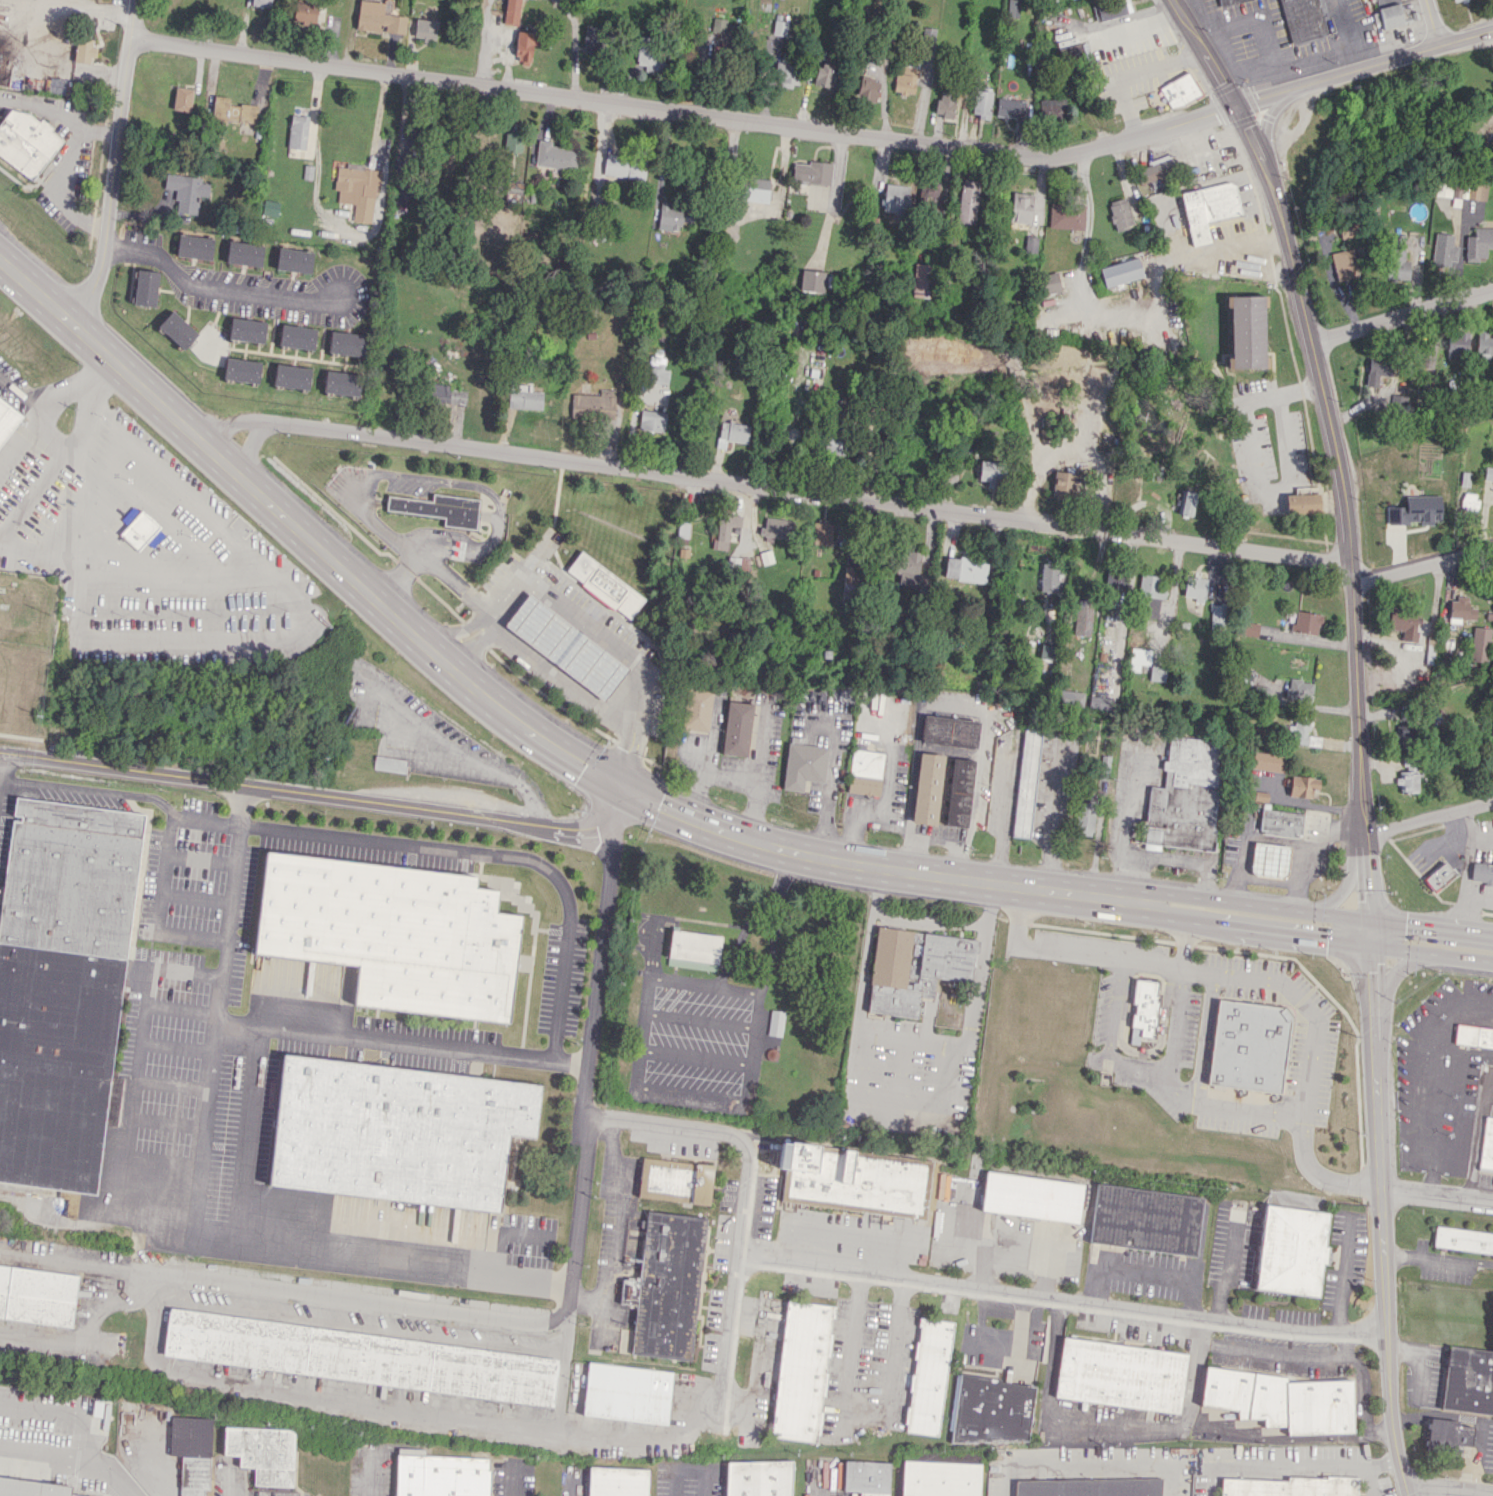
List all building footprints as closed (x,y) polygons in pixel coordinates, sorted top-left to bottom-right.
[(355,30),(382,32),(404,34),(406,16),(395,15),(396,0),(384,0),(384,2),(362,0),(358,0),(355,30)] [(518,24),(520,0),(505,0),(504,23),(518,24)] [(1018,1),(1008,0),(1007,16),(1017,17),(1018,1)] [(1127,0),(1112,0),(1095,3),(1098,20),(1130,14),(1127,0)] [(1290,44),(1326,35),(1317,0),(1279,0),(1290,44)] [(1383,29),(1404,24),(1398,0),(1376,0),(1383,29)] [(316,3),(294,2),(293,21),(315,22),(316,3)] [(726,19),(713,17),(711,31),(725,33),(726,19)] [(437,21),(416,18),(413,39),(434,41),(437,21)] [(785,36),(786,21),(773,20),(772,34),(785,36)] [(582,50),(600,52),(603,26),(585,24),(582,50)] [(538,32),(516,32),(515,61),(531,61),(531,44),(538,44),(538,32)] [(661,73),(667,40),(640,36),(635,64),(645,65),(644,71),(661,73)] [(92,63),(95,39),(76,37),(74,61),(92,63)] [(1083,55),(1078,42),(1060,50),(1066,62),(1083,55)] [(712,43),(711,59),(727,60),(728,44),(712,43)] [(797,86),(799,57),(777,56),(775,85),(797,86)] [(831,94),(837,68),(818,63),(813,84),(825,87),(824,93),(831,94)] [(918,68),(903,65),(902,73),(896,73),(892,91),(913,95),(918,68)] [(1170,110),(1200,94),(1188,71),(1158,87),(1170,110)] [(855,96),(874,101),(880,80),(861,75),(855,96)] [(193,88),(175,87),(173,110),(191,111),(193,88)] [(992,92),(975,89),(971,116),(989,118),(992,92)] [(952,117),(955,92),(938,90),(936,116),(952,117)] [(213,120),(257,121),(258,105),(229,104),(229,96),(213,96),(213,120)] [(1024,117),(1025,100),(996,99),(996,116),(1024,117)] [(1039,99),(1039,122),(1065,121),(1065,99),(1039,99)] [(64,138),(40,120),(37,123),(12,105),(0,122),(0,157),(33,180),(64,138)] [(292,113),(287,147),(302,150),(307,115),(292,113)] [(503,150),(520,152),(522,133),(506,131),(503,150)] [(535,166),(575,170),(577,149),(550,147),(550,141),(537,139),(535,166)] [(1139,184),(1176,174),(1170,155),(1147,161),(1149,166),(1135,170),(1139,184)] [(603,177),(644,178),(645,157),(604,156),(603,177)] [(832,163),(808,160),(808,164),(793,163),(791,181),(830,185),(832,163)] [(372,223),(379,169),(346,164),(345,167),(336,166),(334,190),(338,191),(336,202),(354,204),(352,221),(372,223)] [(201,177),(165,174),(164,188),(176,190),(174,212),(196,214),(198,195),(207,196),(209,183),(200,182),(201,177)] [(767,202),(769,179),(743,177),(742,201),(767,202)] [(956,222),(976,224),(981,181),(961,179),(956,222)] [(1435,196),(1461,197),(1461,180),(1435,179),(1435,196)] [(505,194),(521,195),(521,181),(506,181),(505,194)] [(1180,192),(1191,246),(1210,242),(1206,221),(1240,214),(1234,181),(1180,192)] [(882,212),(905,214),(908,186),(885,183),(882,212)] [(1467,199),(1486,200),(1486,184),(1468,183),(1467,199)] [(1031,223),(1032,193),(1011,192),(1010,223),(1031,223)] [(1133,226),(1125,197),(1107,202),(1115,231),(1133,226)] [(657,228),(679,231),(680,221),(690,223),(692,210),(669,206),(670,202),(661,201),(657,228)] [(1083,230),(1084,205),(1049,203),(1048,228),(1083,230)] [(1486,260),(1486,248),(1492,248),(1492,228),(1474,228),(1474,236),(1466,236),(1465,259),(1486,260)] [(1432,263),(1457,265),(1458,245),(1452,245),(1453,234),(1434,233),(1432,263)] [(176,256),(210,260),(213,238),(178,234),(176,256)] [(1409,279),(1409,260),(1404,260),(1405,235),(1388,234),(1387,278),(1409,279)] [(1037,237),(1025,236),(1023,252),(1035,253),(1037,237)] [(263,245),(228,240),(225,262),(260,267),(263,245)] [(275,268),(310,274),(313,252),(278,247),(275,268)] [(1354,249),(1331,252),(1335,280),(1358,277),(1354,249)] [(1099,268),(1105,288),(1143,277),(1137,257),(1099,268)] [(932,291),(933,264),(913,263),(912,290),(932,291)] [(132,303),(154,307),(159,272),(137,269),(132,303)] [(824,292),(825,270),(800,269),(799,291),(824,292)] [(1061,291),(1056,271),(1037,276),(1042,296),(1061,291)] [(1263,296),(1226,296),(1226,307),(1229,307),(1229,368),(1264,368),(1263,296)] [(182,350),(197,334),(172,310),(157,326),(182,350)] [(265,321),(231,317),(228,339),(263,343),(265,321)] [(315,327),(280,324),(278,346),(313,349),(315,327)] [(1447,331),(1447,355),(1466,356),(1467,332),(1447,331)] [(1478,331),(1474,354),(1492,357),(1492,334),(1478,331)] [(328,354),(364,356),(365,333),(329,332),(328,354)] [(1377,387),(1378,375),(1392,377),(1393,359),(1368,356),(1365,386),(1377,387)] [(258,383),(260,361),(225,358),(223,379),(258,383)] [(670,366),(650,363),(648,382),(668,384),(670,366)] [(308,389),(309,367),(275,364),(273,386),(308,389)] [(359,395),(360,373),(324,371),(323,393),(359,395)] [(526,391),(526,384),(509,384),(508,408),(542,409),(542,391),(526,391)] [(430,385),(429,403),(465,404),(466,386),(430,385)] [(0,391),(0,444),(25,410),(0,391)] [(571,418),(614,420),(615,395),(571,394),(571,418)] [(666,413),(641,409),(638,429),(663,433),(666,413)] [(719,421),(716,448),(724,449),(725,441),(747,443),(748,424),(719,421)] [(846,454),(846,436),(824,435),(824,453),(846,454)] [(985,484),(1005,485),(1006,462),(979,461),(979,480),(985,480),(985,484)] [(1492,481),(1492,466),(1485,465),(1483,480),(1492,481)] [(1080,484),(1079,471),(1051,472),(1052,496),(1074,496),(1074,484),(1080,484)] [(1470,485),(1470,472),(1460,472),(1460,485),(1470,485)] [(1192,515),(1194,492),(1180,491),(1178,514),(1192,515)] [(1477,494),(1462,492),(1460,509),(1476,510),(1477,494)] [(1285,494),(1285,514),(1320,512),(1319,493),(1285,494)] [(479,499),(431,494),(431,501),(386,496),(384,512),(442,518),(441,526),(475,530),(479,499)] [(1386,523),(1419,523),(1441,523),(1440,495),(1405,496),(1405,506),(1386,507),(1386,523)] [(146,543),(152,548),(166,533),(141,510),(118,533),(137,552),(146,543)] [(714,549),(728,549),(729,526),(740,527),(741,515),(716,514),(714,549)] [(758,537),(792,538),(793,519),(764,518),(764,527),(759,527),(758,537)] [(688,520),(678,519),(677,537),(687,538),(688,520)] [(830,545),(832,523),(813,523),(812,544),(830,545)] [(579,550),(643,598),(628,618),(614,608),(612,610),(578,585),(580,582),(564,570),(579,550)] [(919,587),(922,554),(899,551),(896,584),(919,587)] [(726,571),(747,573),(748,558),(727,556),(726,571)] [(985,583),(988,561),(946,557),(943,578),(985,583)] [(1057,592),(1058,565),(1040,564),(1039,591),(1057,592)] [(842,589),(856,590),(859,567),(845,566),(842,589)] [(1137,595),(1162,599),(1165,577),(1140,573),(1137,595)] [(1193,601),(1203,603),(1206,579),(1185,576),(1183,596),(1194,597),(1193,601)] [(625,668),(600,700),(503,625),(528,593),(625,668)] [(1449,618),(1475,619),(1475,608),(1467,607),(1468,598),(1449,597),(1449,618)] [(1091,599),(1076,598),(1074,635),(1090,636),(1091,599)] [(1210,628),(1225,628),(1225,605),(1210,605),(1210,628)] [(1400,640),(1414,641),(1417,610),(1389,607),(1387,629),(1401,630),(1400,640)] [(1292,632),(1318,634),(1320,613),(1293,611),(1292,632)] [(1257,636),(1257,623),(1240,623),(1240,635),(1257,636)] [(1470,661),(1488,662),(1489,628),(1472,627),(1470,661)] [(1139,671),(1139,665),(1149,665),(1150,649),(1130,648),(1129,671),(1139,671)] [(1164,681),(1165,666),(1150,665),(1149,680),(1164,681)] [(1310,701),(1312,682),(1287,678),(1285,698),(1310,701)] [(1251,696),(1267,699),(1269,688),(1253,685),(1251,696)] [(711,689),(683,688),(681,730),(709,731),(711,689)] [(1083,707),(1083,691),(1058,690),(1057,705),(1083,707)] [(1110,710),(1111,698),(1089,695),(1088,708),(1110,710)] [(746,757),(752,704),(727,701),(721,754),(746,757)] [(976,747),(978,720),(923,715),(920,742),(976,747)] [(1321,737),(1307,735),(1310,718),(1295,715),(1293,726),(1283,724),(1281,741),(1319,747),(1321,737)] [(1407,746),(1406,723),(1392,723),(1393,746),(1407,746)] [(1029,838),(1041,730),(1023,728),(1011,836),(1029,838)] [(1143,844),(1212,850),(1222,741),(1168,736),(1165,770),(1165,769),(1163,787),(1148,786),(1143,844)] [(782,790),(802,791),(803,780),(824,782),(827,747),(786,743),(782,790)] [(852,748),(846,792),(878,796),(884,753),(852,748)] [(943,755),(919,752),(911,822),(935,825),(943,755)] [(1284,754),(1252,752),(1251,769),(1283,772),(1284,754)] [(373,769),(406,772),(408,759),(375,756),(373,769)] [(1403,757),(1403,771),(1397,771),(1397,784),(1400,784),(1400,792),(1416,792),(1417,757),(1403,757)] [(974,760),(951,758),(944,825),(967,827),(974,760)] [(1311,798),(1312,788),(1317,789),(1319,779),(1291,774),(1288,795),(1311,798)] [(99,1193),(141,812),(10,798),(0,893),(0,1183),(99,1193)] [(1095,803),(1078,802),(1075,834),(1092,835),(1095,803)] [(1299,838),(1303,814),(1262,808),(1258,832),(1299,838)] [(1289,846),(1253,842),(1249,874),(1285,878),(1289,846)] [(510,1022),(520,915),(496,912),(498,890),(475,887),(476,874),(264,854),(255,955),(357,964),(353,1007),(510,1022)] [(1456,877),(1445,862),(1422,878),(1433,893),(1456,877)] [(1472,862),(1470,882),(1492,884),(1492,864),(1472,862)] [(975,939),(877,927),(866,1012),(917,1018),(919,997),(933,998),(936,978),(970,982),(975,939)] [(666,965),(716,971),(720,936),(671,929),(666,965)] [(1129,1043),(1138,1044),(1139,1036),(1154,1037),(1158,981),(1133,979),(1131,1003),(1132,1003),(1129,1043)] [(1206,1084),(1280,1093),(1290,1008),(1216,999),(1206,1084)] [(784,1011),(770,1010),(767,1035),(781,1036),(784,1011)] [(1492,1048),(1492,1029),(1456,1024),(1454,1043),(1492,1048)] [(536,1138),(541,1081),(280,1056),(268,1188),(501,1210),(508,1135),(536,1138)] [(1487,1116),(1492,1117),(1492,1169),(1480,1167),(1487,1116)] [(781,1201),(924,1219),(927,1197),(932,1160),(781,1141),(778,1168),(785,1169),(781,1201)] [(709,1204),(713,1164),(641,1157),(638,1197),(709,1204)] [(1078,1223),(1083,1183),(985,1171),(980,1211),(1078,1223)] [(1197,1256),(1204,1197),(1095,1184),(1088,1243),(1197,1256)] [(1255,1289),(1319,1297),(1328,1212),(1264,1205),(1255,1289)] [(630,1354),(691,1360),(706,1217),(650,1211),(649,1220),(645,1220),(639,1278),(622,1277),(619,1303),(635,1305),(630,1354)] [(1492,1253),(1492,1232),(1434,1227),(1432,1248),(1492,1253)] [(70,1327),(0,1318),(0,1266),(77,1276),(70,1327)] [(771,1437),(818,1442),(833,1305),(785,1300),(771,1437)] [(170,1308),(555,1358),(549,1405),(164,1355),(170,1308)] [(951,1321),(918,1318),(906,1432),(939,1436),(951,1321)] [(1180,1412),(1186,1352),(1060,1338),(1054,1399),(1180,1412)] [(1492,1415),(1492,1351),(1448,1346),(1440,1409),(1492,1415)] [(589,1362),(672,1372),(665,1423),(582,1413),(589,1362)] [(1203,1408),(1236,1407),(1237,1419),(1263,1418),(1263,1426),(1286,1426),(1286,1434),(1353,1432),(1351,1380),(1285,1382),(1285,1370),(1202,1373),(1203,1408)] [(1035,1384),(956,1374),(948,1437),(1027,1447),(1035,1384)] [(170,1416),(169,1456),(180,1456),(178,1495),(203,1495),(203,1489),(209,1489),(211,1417),(170,1416)] [(1428,1420),(1425,1449),(1453,1451),(1453,1445),(1470,1446),(1472,1423),(1428,1420)] [(294,1429),(224,1426),(223,1455),(238,1455),(238,1467),(254,1467),(253,1485),(292,1487),(294,1429)] [(395,1454),(394,1495),(488,1495),(489,1457),(395,1454)] [(723,1495),(790,1495),(791,1462),(723,1460),(723,1495)] [(981,1463),(902,1460),(901,1495),(979,1495),(981,1463)] [(843,1461),(842,1491),(859,1491),(859,1495),(888,1495),(889,1462),(843,1461)] [(647,1469),(587,1467),(586,1495),(646,1495),(647,1469)] [(69,1494),(70,1484),(0,1476),(0,1495),(87,1495),(69,1494)] [(1220,1495),(1363,1495),(1357,1495),(1357,1477),(1287,1476),(1287,1480),(1220,1478),(1220,1495)] [(1013,1495),(1160,1495),(1160,1480),(1013,1478),(1013,1495)]
